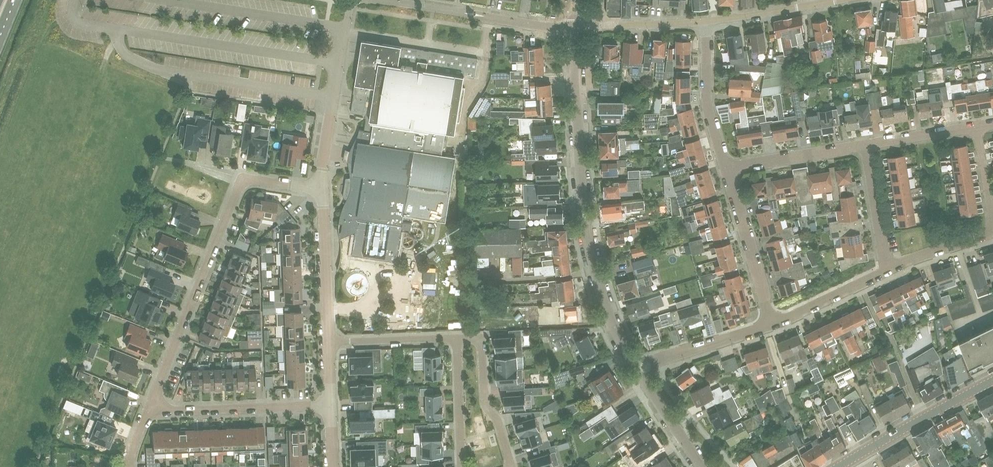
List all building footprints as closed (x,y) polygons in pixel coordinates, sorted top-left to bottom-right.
[(636,0),(607,0),(607,14),(609,16),(631,16),(631,4),(636,4),(636,0)] [(686,0),(670,0),(669,5),(679,5),(678,8),(685,8),(686,0)] [(708,8),(707,0),(692,0),(693,9),(708,8)] [(917,14),(915,0),(905,0),(900,1),(902,15),(900,16),(903,38),(915,37),(911,15),(917,14)] [(953,19),(951,11),(951,9),(949,10),(947,0),(933,0),(936,16),(928,17),(926,37),(927,38),(948,33),(945,21),(953,19)] [(965,0),(947,0),(949,10),(951,9),(966,6),(968,15),(965,16),(965,17),(966,17),(968,26),(966,27),(967,33),(974,32),(977,13),(978,8),(978,7),(977,7),(978,3),(967,5),(965,0)] [(979,4),(978,4),(979,8),(978,8),(977,13),(980,12),(981,15),(992,12),(991,7),(992,7),(992,0),(978,0),(979,4)] [(896,30),(898,11),(896,10),(896,8),(887,7),(887,10),(886,9),(885,20),(882,19),(881,32),(876,32),(875,41),(875,46),(884,47),(885,36),(886,36),(887,30),(896,30)] [(865,25),(867,35),(872,34),(870,25),(873,24),(870,9),(855,11),(858,27),(865,25)] [(803,31),(802,16),(788,18),(792,45),(798,44),(804,43),(801,31),(803,31)] [(792,45),(788,18),(775,21),(776,37),(781,36),(785,54),(778,55),(778,63),(773,62),(771,77),(764,79),(761,92),(761,95),(783,92),(788,55),(794,54),(792,45)] [(834,48),(831,30),(828,30),(826,20),(813,23),(817,41),(809,42),(809,50),(817,48),(818,51),(834,48)] [(764,32),(751,34),(747,35),(748,44),(752,43),(753,50),(758,49),(759,53),(766,52),(766,48),(764,32)] [(743,51),(741,35),(728,37),(731,53),(736,52),(736,58),(736,64),(749,65),(748,59),(741,58),(740,51),(743,51)] [(657,62),(656,67),(656,71),(664,72),(664,67),(665,62),(663,62),(663,56),(666,56),(667,49),(666,49),(667,40),(654,39),(652,61),(657,62)] [(875,46),(875,41),(866,40),(865,51),(874,51),(875,46)] [(449,133),(455,134),(457,123),(460,123),(465,88),(463,88),(464,77),(475,79),(478,59),(362,41),(360,57),(354,96),(351,112),(364,114),(366,115),(364,131),(359,130),(359,132),(358,134),(358,136),(357,138),(356,140),(354,142),(353,145),(352,147),(351,149),(350,152),(348,162),(348,164),(349,166),(349,168),(349,171),(350,173),(351,177),(346,178),(343,197),(347,199),(345,203),(344,205),(343,208),(341,213),(340,218),(339,223),(339,227),(339,228),(339,230),(339,232),(339,234),(339,236),(340,238),(351,234),(350,232),(358,229),(366,227),(369,227),(380,225),(391,225),(395,226),(400,226),(405,227),(410,228),(412,229),(413,224),(414,215),(442,219),(445,220),(456,157),(445,155),(449,133)] [(504,54),(505,41),(497,41),(496,54),(504,54)] [(637,56),(638,42),(625,41),(623,64),(631,64),(630,73),(633,77),(636,77),(636,81),(640,81),(640,77),(641,77),(642,63),(643,57),(637,56)] [(612,68),(619,68),(619,55),(617,55),(618,45),(612,44),(611,43),(608,42),(606,44),(605,44),(604,59),(612,60),(612,68)] [(691,53),(691,42),(677,42),(677,53),(691,53)] [(543,60),(542,46),(524,47),(524,52),(517,52),(518,61),(525,61),(529,60),(543,60)] [(818,51),(817,48),(809,50),(811,62),(820,61),(818,51)] [(693,59),(691,59),(691,53),(677,53),(677,65),(691,65),(691,64),(693,64),(693,59)] [(945,60),(944,54),(935,55),(936,62),(945,60)] [(525,74),(544,73),(543,60),(529,60),(525,61),(525,74)] [(652,64),(642,63),(641,77),(651,78),(652,64)] [(889,64),(882,63),(881,71),(884,71),(884,74),(891,75),(892,68),(889,67),(889,64)] [(766,66),(749,65),(736,64),(735,70),(765,72),(766,66)] [(675,71),(666,70),(664,79),(671,79),(671,76),(675,76),(675,71)] [(523,71),(511,71),(511,79),(523,79),(523,71)] [(871,78),(871,72),(856,73),(856,80),(871,78)] [(691,89),(691,78),(677,78),(677,83),(673,83),(673,89),(691,89)] [(509,79),(496,79),(496,86),(509,87),(509,79)] [(729,94),(750,95),(750,101),(757,101),(761,102),(761,98),(761,95),(761,92),(751,92),(752,80),(731,79),(729,94)] [(980,107),(992,105),(990,92),(988,79),(982,80),(983,86),(982,86),(984,93),(978,93),(980,107)] [(980,107),(978,93),(978,94),(976,81),(969,82),(964,83),(967,95),(969,109),(980,107)] [(551,97),(551,83),(544,84),(544,82),(530,83),(531,98),(536,98),(551,97)] [(620,98),(621,83),(602,82),(601,97),(613,97),(613,98),(620,98)] [(969,109),(967,95),(964,83),(958,84),(960,96),(954,97),(956,111),(969,109)] [(954,95),(952,86),(946,87),(947,88),(941,89),(942,97),(954,95)] [(932,115),(930,101),(928,88),(923,89),(925,97),(917,98),(920,117),(921,117),(920,117),(921,116),(922,119),(927,118),(926,116),(932,115)] [(691,101),(691,89),(673,89),(669,89),(667,89),(663,89),(662,96),(677,96),(677,101),(691,101)] [(891,121),(896,121),(894,107),(892,94),(887,95),(888,98),(881,99),(880,90),(873,92),(875,107),(881,107),(883,123),(884,123),(886,125),(890,124),(891,121)] [(875,107),(873,92),(872,92),(866,93),(868,104),(857,106),(860,126),(871,125),(872,125),(870,108),(875,107)] [(787,138),(785,125),(786,125),(785,119),(784,117),(781,93),(773,95),(773,99),(776,98),(780,120),(772,122),(773,126),(775,141),(776,141),(776,140),(787,138)] [(494,117),(495,113),(491,113),(491,97),(482,97),(470,117),(491,118),(491,117),(494,117)] [(553,113),(552,97),(551,97),(536,98),(531,98),(525,98),(526,115),(553,113)] [(945,113),(942,99),(930,101),(932,115),(944,113),(945,113)] [(748,124),(747,117),(749,116),(747,108),(746,100),(730,103),(732,111),(739,110),(741,122),(736,123),(737,132),(739,147),(740,146),(752,144),(748,124)] [(800,105),(802,120),(807,119),(807,115),(804,100),(799,101),(800,105)] [(860,126),(857,106),(856,106),(855,100),(850,101),(852,114),(846,115),(846,114),(845,114),(848,129),(849,129),(848,128),(860,126)] [(600,110),(600,117),(621,117),(621,110),(623,110),(623,102),(599,102),(599,110),(600,110)] [(718,106),(719,114),(731,113),(730,105),(718,106)] [(800,105),(794,106),(796,115),(797,121),(802,120),(800,105)] [(908,119),(907,109),(906,105),(905,105),(894,107),(896,121),(908,119)] [(660,113),(660,116),(674,114),(674,108),(666,108),(660,109),(660,113)] [(695,120),(692,109),(679,112),(680,117),(668,120),(669,122),(670,127),(695,120)] [(660,113),(644,114),(645,129),(658,129),(660,116),(660,113)] [(807,119),(809,135),(810,135),(810,134),(823,132),(820,119),(821,119),(820,113),(807,115),(807,119)] [(206,146),(210,119),(204,118),(205,115),(196,114),(194,124),(187,123),(186,126),(183,126),(183,125),(180,134),(179,135),(179,136),(180,137),(181,138),(182,138),(184,139),(183,147),(187,147),(186,150),(193,151),(194,149),(198,149),(198,145),(206,146)] [(767,122),(766,114),(759,115),(760,123),(763,123),(764,127),(768,126),(767,122)] [(799,137),(797,121),(796,115),(784,117),(785,119),(786,125),(785,125),(787,138),(798,136),(799,137)] [(833,116),(833,117),(821,119),(820,119),(823,132),(835,130),(835,131),(836,131),(833,116)] [(534,140),(537,140),(537,139),(554,138),(554,137),(553,124),(532,126),(532,118),(520,118),(521,133),(533,132),(534,140)] [(479,119),(469,119),(469,130),(479,130),(479,119)] [(698,132),(695,120),(670,127),(671,131),(683,128),(685,135),(698,132)] [(229,154),(232,134),(224,132),(225,126),(213,124),(210,145),(217,146),(215,154),(224,155),(224,153),(229,154)] [(260,126),(246,124),(243,141),(249,142),(247,157),(255,158),(257,161),(263,162),(266,160),(267,154),(265,151),(267,140),(258,138),(260,126)] [(764,143),(762,128),(757,129),(756,125),(754,124),(748,124),(752,144),(763,142),(763,143),(764,143)] [(637,137),(626,138),(617,138),(617,132),(600,133),(601,136),(599,136),(599,140),(601,142),(601,145),(630,144),(637,143),(637,137)] [(669,137),(670,143),(682,140),(680,134),(669,137)] [(307,137),(293,135),(292,142),(290,144),(283,142),(280,162),(294,164),(295,156),(304,157),(307,137)] [(556,137),(554,137),(554,138),(537,139),(537,140),(538,147),(524,148),(525,153),(510,153),(510,160),(539,159),(538,152),(557,151),(556,137)] [(703,151),(700,139),(687,143),(689,149),(683,151),(677,153),(679,158),(703,151)] [(683,146),(682,140),(670,143),(670,150),(683,146)] [(670,155),(669,143),(662,144),(663,155),(670,155)] [(618,156),(618,150),(627,150),(627,149),(631,149),(630,144),(601,145),(601,149),(600,150),(600,153),(602,154),(602,157),(618,156)] [(952,159),(968,157),(975,156),(974,152),(967,153),(966,145),(950,148),(952,159)] [(707,162),(703,151),(679,158),(680,162),(686,161),(686,162),(692,161),(694,166),(707,162)] [(891,169),(907,167),(905,155),(883,158),(884,163),(889,162),(891,169)] [(954,170),(970,168),(976,167),(976,163),(969,164),(968,157),(952,159),(954,170)] [(558,170),(557,165),(550,165),(549,159),(526,160),(527,171),(537,171),(537,179),(558,179),(558,178),(560,178),(560,170),(558,170)] [(618,168),(621,168),(621,166),(627,166),(627,159),(618,159),(618,160),(611,160),(611,162),(603,162),(604,175),(619,174),(618,168)] [(686,172),(684,166),(669,170),(671,176),(686,172)] [(893,180),(908,178),(907,167),(891,169),(885,170),(885,174),(891,173),(893,180)] [(850,168),(837,170),(838,175),(840,190),(848,189),(847,182),(852,181),(850,168)] [(972,179),(978,178),(977,174),(971,175),(970,168),(954,170),(956,182),(972,179)] [(696,173),(697,178),(691,180),(691,181),(686,182),(686,183),(674,187),(675,189),(675,192),(712,181),(709,169),(696,173)] [(838,175),(831,177),(830,171),(819,173),(822,192),(832,190),(833,200),(841,199),(842,198),(840,190),(838,175)] [(822,192),(819,173),(809,174),(810,180),(802,181),(806,204),(815,203),(813,193),(822,192)] [(748,186),(751,180),(746,177),(743,183),(748,186)] [(806,204),(802,181),(795,182),(794,177),(784,179),(787,198),(796,196),(798,206),(806,204)] [(894,191),(910,189),(908,178),(893,180),(887,181),(887,185),(893,184),(894,191)] [(787,198),(784,179),(773,180),(774,186),(767,187),(769,201),(770,209),(771,210),(779,209),(777,199),(787,198)] [(979,185),(973,186),(972,179),(956,182),(958,193),(973,190),(980,189),(979,185)] [(620,191),(631,190),(640,190),(640,181),(613,182),(613,184),(604,184),(605,197),(620,197),(620,191)] [(715,192),(712,181),(675,192),(677,196),(677,197),(701,190),(703,196),(715,192)] [(769,201),(767,187),(766,181),(753,184),(755,197),(760,196),(762,203),(769,201)] [(533,194),(533,205),(548,205),(556,205),(556,198),(560,198),(560,184),(539,185),(539,193),(533,194)] [(677,196),(675,192),(675,189),(667,190),(668,197),(670,197),(677,196)] [(857,208),(855,195),(849,196),(848,189),(840,190),(842,198),(841,199),(843,209),(843,210),(857,208)] [(896,202),(912,200),(910,189),(894,191),(889,192),(889,196),(895,195),(896,202)] [(960,204),(975,202),(982,201),(981,196),(974,197),(973,190),(958,193),(960,204)] [(677,197),(677,196),(670,197),(672,216),(682,214),(680,207),(679,204),(677,197)] [(262,216),(264,200),(252,198),(249,217),(246,216),(244,222),(244,223),(258,228),(261,220),(262,216)] [(696,218),(721,211),(720,206),(721,206),(720,200),(718,201),(718,200),(716,200),(715,199),(709,200),(709,202),(705,204),(706,209),(694,212),(695,214),(684,217),(686,222),(690,221),(690,220),(696,218)] [(288,215),(280,206),(276,205),(276,203),(264,200),(262,216),(274,218),(278,223),(288,215)] [(898,214),(914,211),(912,200),(896,202),(890,203),(891,208),(897,207),(898,214)] [(645,209),(644,201),(621,203),(604,205),(605,218),(622,216),(622,213),(630,212),(630,211),(645,209)] [(774,221),(771,210),(770,209),(769,201),(762,203),(763,211),(758,213),(761,225),(774,221)] [(983,207),(976,209),(975,202),(960,204),(961,215),(984,212),(983,207)] [(815,203),(806,204),(807,209),(808,215),(816,214),(815,203)] [(191,210),(178,204),(173,215),(179,217),(176,225),(192,231),(191,233),(196,234),(198,228),(197,228),(200,221),(188,216),(191,210)] [(556,208),(548,208),(548,205),(533,205),(530,205),(531,218),(547,217),(547,223),(563,222),(563,210),(556,210),(556,208)] [(858,218),(857,208),(843,210),(843,209),(837,210),(839,220),(829,222),(830,226),(831,230),(854,226),(853,219),(858,218)] [(724,223),(721,211),(696,218),(698,224),(710,221),(711,225),(699,229),(700,230),(724,223)] [(900,225),(916,223),(914,211),(898,214),(892,215),(893,219),(899,218),(900,225)] [(299,240),(298,227),(295,228),(295,224),(288,215),(278,223),(273,228),(276,231),(282,231),(283,240),(299,240)] [(515,219),(515,228),(521,228),(525,228),(525,219),(515,219)] [(794,234),(792,226),(783,229),(780,219),(774,221),(761,225),(764,235),(770,234),(772,241),(794,234)] [(636,222),(637,229),(650,228),(650,221),(636,222)] [(690,221),(686,222),(684,222),(687,234),(693,232),(690,221)] [(608,233),(610,246),(626,243),(624,234),(637,232),(635,222),(629,223),(629,228),(624,229),(623,228),(615,229),(615,231),(608,233)] [(728,234),(724,223),(700,230),(701,234),(713,231),(715,238),(728,234)] [(810,230),(808,223),(801,225),(803,232),(810,230)] [(862,243),(861,233),(855,234),(854,226),(831,230),(832,238),(842,237),(843,246),(862,243)] [(522,256),(521,228),(515,228),(515,229),(475,230),(476,257),(478,257),(478,267),(489,266),(489,257),(506,256),(506,264),(515,264),(515,274),(522,273),(522,256)] [(566,230),(549,232),(546,233),(546,239),(537,240),(537,239),(527,240),(527,242),(528,247),(533,246),(537,246),(568,243),(566,230)] [(187,253),(187,251),(182,249),(184,243),(162,234),(157,247),(166,250),(163,257),(182,264),(184,259),(186,258),(187,255),(187,253)] [(796,253),(793,244),(797,242),(794,234),(772,241),(774,248),(769,250),(772,260),(790,254),(796,253)] [(248,244),(237,239),(235,245),(246,250),(248,244)] [(689,242),(691,248),(704,245),(702,239),(689,242)] [(283,241),(278,241),(278,253),(280,253),(283,252),(288,252),(299,252),(299,247),(301,247),(301,242),(301,240),(299,240),(283,240),(283,241)] [(569,253),(568,243),(537,246),(533,246),(534,252),(554,250),(554,254),(569,253)] [(864,253),(862,243),(843,246),(845,259),(840,259),(842,270),(860,261),(859,254),(864,253)] [(719,253),(721,259),(734,255),(731,244),(717,248),(717,246),(711,248),(713,254),(719,253)] [(649,253),(647,245),(631,249),(633,257),(649,253)] [(704,245),(691,248),(692,255),(705,251),(704,245)] [(818,264),(814,248),(806,251),(807,257),(811,262),(812,266),(818,264)] [(302,258),(299,258),(299,252),(288,252),(283,252),(280,253),(280,265),(302,264),(302,258)] [(249,266),(251,260),(253,256),(246,253),(244,257),(233,253),(229,264),(247,271),(248,272),(250,267),(249,266)] [(570,262),(569,253),(554,254),(555,259),(543,260),(543,266),(570,262)] [(805,269),(802,261),(793,263),(790,254),(772,260),(775,270),(780,268),(782,275),(805,269)] [(737,266),(734,255),(721,259),(723,266),(717,267),(718,272),(713,273),(714,278),(725,275),(724,270),(737,266)] [(637,279),(619,284),(623,299),(645,292),(654,289),(652,282),(650,275),(648,275),(647,272),(656,270),(652,256),(632,262),(636,275),(638,275),(639,278),(637,279)] [(171,276),(163,273),(166,266),(149,260),(146,267),(150,268),(146,279),(153,282),(151,288),(169,296),(174,283),(169,281),(171,276)] [(571,273),(570,262),(543,266),(534,267),(535,275),(544,274),(545,276),(571,273)] [(931,286),(937,308),(944,305),(941,297),(939,290),(946,287),(945,282),(956,278),(953,272),(956,271),(953,262),(942,265),(943,268),(934,272),(938,284),(931,286)] [(989,290),(980,263),(968,266),(976,294),(989,290)] [(244,277),(247,271),(229,264),(225,274),(242,281),(242,282),(244,282),(246,277),(244,277)] [(303,270),(302,264),(280,265),(280,277),(300,276),(300,270),(303,270)] [(821,271),(819,265),(813,267),(814,273),(821,271)] [(782,295),(801,289),(798,280),(807,277),(805,269),(782,275),(784,283),(779,284),(782,295)] [(831,277),(827,270),(822,273),(825,280),(831,277)] [(711,279),(714,278),(713,273),(713,272),(700,276),(702,282),(711,279)] [(240,287),(242,282),(242,281),(225,274),(220,285),(240,293),(242,288),(240,287)] [(740,275),(726,279),(724,280),(725,286),(719,288),(721,294),(744,287),(740,275)] [(922,276),(921,276),(920,275),(919,275),(916,276),(915,277),(916,279),(911,281),(922,305),(927,303),(922,291),(927,288),(922,276)] [(303,288),(303,282),(300,282),(300,276),(280,277),(279,277),(279,289),(300,288),(303,288)] [(574,288),(573,278),(550,281),(550,286),(540,287),(540,292),(574,288)] [(704,287),(713,285),(711,279),(702,282),(704,287)] [(917,308),(922,305),(911,281),(900,286),(906,298),(911,296),(917,308)] [(967,283),(963,285),(967,298),(971,296),(967,283)] [(243,294),(240,293),(220,285),(216,295),(239,305),(243,294)] [(678,291),(676,285),(663,289),(665,295),(678,291)] [(906,298),(900,286),(889,291),(902,319),(906,317),(902,309),(904,308),(901,301),(906,298)] [(747,299),(744,288),(744,287),(721,294),(721,297),(725,296),(726,299),(732,298),(734,303),(747,299)] [(283,307),(282,301),(301,300),(300,288),(279,289),(273,289),(273,301),(263,301),(263,307),(275,307),(283,307)] [(573,298),(575,298),(574,288),(540,292),(531,293),(532,296),(533,298),(535,297),(536,298),(551,297),(552,301),(559,300),(560,307),(574,305),(573,298)] [(163,312),(155,309),(160,298),(138,290),(134,301),(140,303),(135,316),(150,322),(152,318),(159,321),(163,312)] [(901,319),(902,319),(889,291),(878,296),(880,301),(875,304),(882,318),(892,313),(900,329),(905,327),(901,319)] [(646,299),(646,298),(637,301),(637,302),(627,306),(632,319),(651,313),(650,310),(664,305),(661,294),(646,299)] [(949,294),(941,297),(944,305),(952,303),(949,294)] [(234,315),(235,315),(239,305),(216,295),(212,306),(234,315)] [(712,297),(706,299),(709,306),(714,305),(712,297)] [(735,317),(751,312),(749,306),(751,306),(749,299),(747,300),(747,299),(734,303),(735,309),(732,310),(733,312),(726,314),(730,326),(737,324),(735,317)] [(711,316),(708,307),(706,301),(679,309),(680,313),(679,313),(683,325),(711,316)] [(234,315),(212,306),(207,316),(231,326),(235,315),(234,315)] [(561,319),(561,322),(577,320),(576,307),(560,308),(560,312),(547,313),(548,320),(561,319)] [(877,325),(870,310),(863,313),(861,308),(850,313),(855,325),(861,337),(866,335),(860,323),(866,320),(870,328),(877,325)] [(489,320),(489,309),(477,309),(477,324),(484,324),(484,320),(489,320)] [(661,340),(657,328),(674,323),(676,327),(683,325),(679,313),(680,313),(679,309),(659,314),(661,320),(655,321),(655,319),(639,323),(643,336),(647,335),(649,344),(661,340)] [(108,321),(110,315),(102,311),(100,318),(108,321)] [(302,324),(301,312),(278,313),(278,325),(281,325),(302,324)] [(855,325),(850,313),(849,314),(848,312),(842,314),(843,316),(839,318),(845,330),(855,351),(857,356),(862,354),(853,335),(850,328),(855,325)] [(926,317),(928,322),(936,319),(934,314),(926,317)] [(231,326),(207,316),(203,327),(223,335),(226,336),(231,326)] [(916,323),(913,317),(907,319),(910,326),(916,323)] [(944,330),(942,317),(935,319),(937,331),(944,330)] [(845,330),(839,318),(828,324),(834,336),(834,335),(839,333),(842,340),(844,339),(850,353),(855,351),(845,330)] [(692,329),(705,326),(703,320),(691,322),(692,329)] [(146,354),(151,340),(144,337),(146,331),(130,324),(125,337),(129,339),(126,346),(146,354)] [(302,336),(302,324),(281,325),(282,337),(286,337),(302,336)] [(834,336),(828,324),(817,329),(823,341),(823,340),(829,338),(831,343),(837,340),(834,335),(834,336)] [(222,335),(223,335),(203,327),(199,338),(218,346),(220,341),(219,340),(221,335),(222,335)] [(271,339),(275,339),(275,338),(280,337),(279,327),(270,328),(271,339)] [(597,352),(588,334),(582,337),(580,333),(574,336),(573,333),(572,328),(548,330),(549,336),(553,344),(558,341),(560,346),(570,342),(572,346),(577,343),(584,357),(588,355),(589,356),(597,352)] [(517,349),(523,349),(521,329),(509,330),(509,336),(495,337),(495,339),(493,339),(493,344),(495,344),(496,351),(510,350),(517,349)] [(827,347),(823,340),(823,341),(817,329),(813,331),(812,329),(806,332),(807,333),(806,334),(815,353),(822,350),(826,348),(827,347)] [(959,342),(971,373),(985,366),(984,364),(992,360),(992,329),(989,332),(987,329),(959,342)] [(909,341),(905,330),(893,334),(898,345),(909,341)] [(798,334),(787,339),(797,361),(801,359),(803,362),(809,359),(807,355),(806,355),(803,349),(804,348),(798,334)] [(302,348),(302,340),(302,336),(286,337),(287,348),(287,349),(302,348)] [(797,361),(787,339),(777,343),(783,357),(784,357),(789,368),(795,365),(794,362),(797,361)] [(96,352),(98,345),(92,342),(90,349),(96,352)] [(435,355),(435,347),(423,347),(423,369),(426,369),(426,378),(442,378),(442,371),(444,371),(444,361),(441,362),(441,355),(435,355)] [(766,347),(756,350),(763,373),(773,369),(770,361),(771,361),(766,347)] [(971,374),(964,354),(958,357),(953,347),(948,350),(953,360),(961,380),(971,374)] [(303,360),(302,348),(287,349),(287,348),(283,349),(283,361),(303,360)] [(381,348),(366,349),(366,356),(351,357),(351,364),(349,364),(350,374),(359,373),(359,371),(373,371),(373,362),(381,362),(381,348)] [(517,356),(523,356),(523,349),(517,349),(510,350),(511,356),(496,357),(497,364),(496,364),(496,369),(497,369),(497,370),(496,370),(518,369),(518,368),(517,356)] [(763,373),(756,350),(745,354),(749,364),(741,367),(746,374),(752,372),(753,376),(763,373)] [(953,360),(948,350),(943,353),(948,363),(944,365),(949,387),(961,380),(953,360)] [(136,374),(138,367),(134,366),(137,360),(116,352),(111,364),(119,367),(116,373),(125,377),(125,378),(134,382),(137,374),(136,374)] [(887,368),(881,355),(872,359),(878,372),(887,368)] [(739,367),(735,356),(729,358),(733,370),(737,368),(739,367)] [(937,377),(939,375),(943,373),(940,357),(907,369),(916,393),(920,391),(925,400),(926,401),(944,390),(939,383),(940,382),(937,377)] [(733,370),(729,358),(722,361),(726,372),(733,370)] [(243,368),(243,360),(238,361),(238,368),(232,369),(233,388),(238,388),(238,389),(243,389),(243,388),(244,388),(243,368)] [(255,375),(260,375),(259,360),(249,360),(250,368),(243,368),(244,388),(249,387),(249,389),(254,389),(254,387),(256,387),(255,375)] [(303,372),(303,360),(283,361),(284,370),(280,370),(280,373),(287,373),(303,372)] [(907,385),(897,360),(888,364),(891,371),(895,373),(900,387),(906,385),(907,385)] [(220,369),(221,369),(220,361),(215,361),(216,369),(209,369),(210,389),(215,389),(215,390),(220,390),(220,388),(221,388),(220,369)] [(232,369),(232,361),(227,361),(227,369),(221,369),(220,369),(221,388),(226,388),(226,390),(232,390),(232,388),(233,388),(232,369)] [(198,370),(197,362),(193,362),(193,370),(186,370),(186,378),(183,378),(181,384),(186,384),(187,390),(192,389),(192,391),(197,391),(197,389),(198,389),(198,370)] [(209,369),(209,364),(204,364),(204,370),(198,370),(198,389),(204,389),(204,391),(209,390),(209,389),(210,389),(209,369)] [(683,386),(683,387),(696,378),(693,374),(699,369),(695,364),(689,368),(688,367),(682,371),(683,372),(676,377),(679,381),(679,383),(681,386),(683,386)] [(585,371),(583,365),(570,369),(572,375),(585,371)] [(739,367),(737,368),(743,375),(746,374),(741,367),(739,367)] [(823,379),(818,367),(811,370),(813,376),(811,377),(814,384),(816,382),(817,382),(823,379)] [(523,381),(522,368),(518,368),(518,369),(496,370),(497,376),(495,377),(495,382),(497,382),(497,383),(512,382),(513,388),(519,388),(525,388),(524,381),(523,381)] [(570,369),(552,374),(555,384),(569,380),(568,376),(572,375),(570,369)] [(600,392),(616,381),(618,378),(615,374),(612,375),(609,370),(604,373),(603,372),(587,382),(596,395),(600,392)] [(89,375),(80,372),(77,377),(86,381),(89,375)] [(304,385),(303,372),(287,373),(288,385),(304,385)] [(835,377),(838,383),(846,379),(843,373),(835,377)] [(797,390),(793,377),(787,379),(791,392),(797,390)] [(101,408),(99,412),(111,417),(114,410),(122,413),(125,405),(129,396),(121,393),(124,387),(103,379),(98,390),(104,392),(104,394),(104,395),(104,397),(105,398),(106,399),(107,400),(108,400),(106,406),(101,408)] [(824,384),(828,391),(835,387),(831,380),(824,384)] [(624,392),(620,387),(622,385),(619,381),(617,382),(616,381),(600,392),(606,401),(602,403),(605,407),(620,397),(619,396),(624,392)] [(814,384),(808,387),(811,393),(820,389),(817,382),(816,382),(814,384)] [(874,400),(866,382),(859,385),(868,403),(874,400)] [(358,409),(370,409),(373,409),(373,398),(375,398),(374,385),(367,385),(366,383),(359,384),(360,385),(352,386),(350,387),(350,394),(352,394),(353,399),(358,399),(358,402),(357,402),(358,409)] [(698,404),(712,397),(716,404),(722,401),(726,399),(726,398),(733,395),(729,388),(723,391),(720,386),(710,391),(707,385),(692,392),(698,404)] [(433,394),(433,387),(421,388),(421,395),(427,395),(428,417),(443,417),(443,415),(444,415),(443,405),(442,393),(433,394)] [(534,387),(525,388),(519,388),(519,394),(504,395),(504,397),(502,397),(503,403),(505,403),(505,409),(526,407),(526,400),(532,399),(531,394),(534,394),(534,387)] [(772,391),(777,404),(786,398),(783,387),(772,391)] [(896,395),(890,399),(883,402),(882,399),(873,403),(877,411),(879,410),(885,421),(911,408),(905,396),(907,396),(903,388),(895,392),(896,395)] [(777,404),(772,391),(771,389),(761,395),(766,402),(769,408),(777,404)] [(992,436),(992,426),(990,420),(992,418),(992,393),(978,401),(985,414),(974,420),(984,440),(985,440),(992,436)] [(729,413),(739,408),(733,395),(726,398),(726,399),(722,401),(725,407),(711,414),(711,415),(709,416),(712,421),(714,421),(716,426),(732,419),(729,413)] [(825,400),(826,403),(827,403),(832,413),(840,409),(833,396),(825,400)] [(819,463),(808,441),(806,443),(804,441),(791,416),(789,417),(786,411),(791,409),(786,398),(777,404),(791,433),(790,434),(796,445),(800,443),(801,447),(799,448),(809,466),(812,466),(819,463)] [(877,426),(868,411),(862,401),(858,404),(855,399),(848,403),(866,432),(877,426)] [(766,402),(758,406),(760,412),(769,408),(766,402)] [(577,407),(574,403),(561,407),(564,417),(573,414),(577,411),(575,409),(577,407)] [(832,413),(827,403),(826,403),(822,405),(827,415),(832,413)] [(866,432),(848,403),(842,407),(847,414),(850,420),(846,422),(847,424),(856,439),(866,432)] [(639,416),(632,406),(620,414),(612,419),(620,429),(639,416)] [(382,408),(373,409),(370,409),(370,417),(351,418),(352,432),(376,431),(375,417),(383,417),(382,408)] [(984,440),(974,420),(973,418),(969,420),(963,409),(946,418),(953,431),(954,432),(961,445),(968,441),(976,455),(989,448),(985,440),(984,440)] [(90,418),(84,430),(89,432),(86,440),(94,443),(95,441),(108,446),(112,437),(116,428),(108,424),(111,417),(99,412),(93,410),(92,411),(90,418)] [(544,428),(541,416),(542,415),(541,410),(528,412),(530,418),(516,422),(516,424),(514,424),(516,430),(518,429),(520,436),(520,435),(540,429),(544,428)] [(590,427),(606,416),(603,411),(586,422),(590,427)] [(731,443),(749,434),(768,424),(761,412),(742,421),(724,430),(731,443)] [(610,421),(606,416),(590,427),(594,432),(610,421)] [(845,445),(831,416),(825,419),(833,434),(830,436),(837,451),(845,445)] [(837,451),(830,436),(825,439),(821,433),(822,432),(815,418),(810,421),(813,427),(828,456),(837,451)] [(952,442),(948,434),(953,431),(946,418),(936,424),(947,445),(952,442)] [(446,431),(444,431),(444,430),(428,430),(428,424),(416,425),(416,432),(420,431),(420,444),(423,444),(444,443),(444,437),(446,437),(446,431)] [(942,443),(932,425),(922,431),(932,448),(940,461),(944,466),(946,466),(950,464),(941,448),(939,449),(937,445),(942,443)] [(633,449),(653,436),(646,426),(634,434),(627,439),(630,443),(633,449)] [(188,451),(187,427),(180,428),(180,430),(176,430),(177,455),(181,455),(181,451),(188,451)] [(199,454),(199,429),(194,429),(194,427),(187,427),(188,451),(195,450),(195,454),(199,454)] [(245,453),(244,427),(233,428),(234,449),(241,449),(241,453),(245,453)] [(264,448),(264,433),(264,427),(244,427),(245,453),(249,452),(249,448),(264,448)] [(828,456),(813,427),(808,430),(812,439),(808,441),(819,463),(820,462),(819,462),(828,456)] [(177,455),(176,430),(171,430),(171,428),(164,428),(165,430),(164,430),(165,451),(172,451),(172,455),(177,455)] [(222,453),(221,428),(210,429),(211,450),(218,450),(218,454),(222,453)] [(234,449),(233,428),(221,428),(222,453),(226,453),(226,449),(234,449)] [(211,450),(210,429),(199,429),(199,454),(204,454),(204,450),(211,450)] [(306,441),(305,429),(286,430),(286,442),(306,441)] [(543,441),(540,429),(520,435),(520,436),(521,441),(522,441),(524,447),(537,443),(539,449),(543,448),(551,446),(549,439),(543,441)] [(164,430),(157,430),(157,433),(153,433),(153,447),(146,447),(146,463),(146,466),(159,466),(159,462),(154,462),(154,452),(165,451),(164,430)] [(932,448),(922,431),(912,436),(922,453),(928,450),(930,454),(927,456),(933,465),(940,461),(932,448)] [(796,445),(790,434),(774,441),(752,453),(754,457),(760,466),(759,466),(805,466),(796,445)] [(626,442),(622,435),(609,444),(609,445),(605,447),(609,453),(613,450),(613,451),(626,442)] [(653,436),(633,449),(640,459),(641,458),(644,461),(656,454),(654,450),(660,446),(658,443),(659,442),(659,441),(657,437),(655,437),(654,438),(653,436)] [(352,449),(353,464),(366,464),(366,465),(379,465),(379,454),(387,454),(387,440),(367,441),(368,448),(352,449)] [(306,453),(306,441),(286,442),(287,454),(306,453)] [(443,444),(444,444),(444,443),(423,444),(423,456),(417,456),(417,463),(428,463),(430,463),(429,457),(444,456),(444,450),(444,449),(444,444),(443,444)] [(557,451),(555,444),(551,446),(543,448),(545,454),(531,458),(531,460),(529,460),(531,465),(533,465),(533,466),(549,466),(560,464),(556,452),(557,451)] [(896,453),(903,464),(905,466),(914,466),(912,465),(918,462),(921,466),(928,466),(923,457),(917,460),(915,456),(909,445),(896,453)] [(686,450),(682,453),(688,463),(693,460),(686,450)] [(307,465),(306,453),(287,454),(286,454),(286,466),(307,465)] [(896,453),(884,460),(888,466),(897,466),(903,464),(896,453)] [(759,466),(760,466),(754,457),(750,459),(748,455),(741,460),(744,464),(746,466),(759,466)] [(666,456),(654,464),(650,466),(671,466),(673,466),(666,456)]
